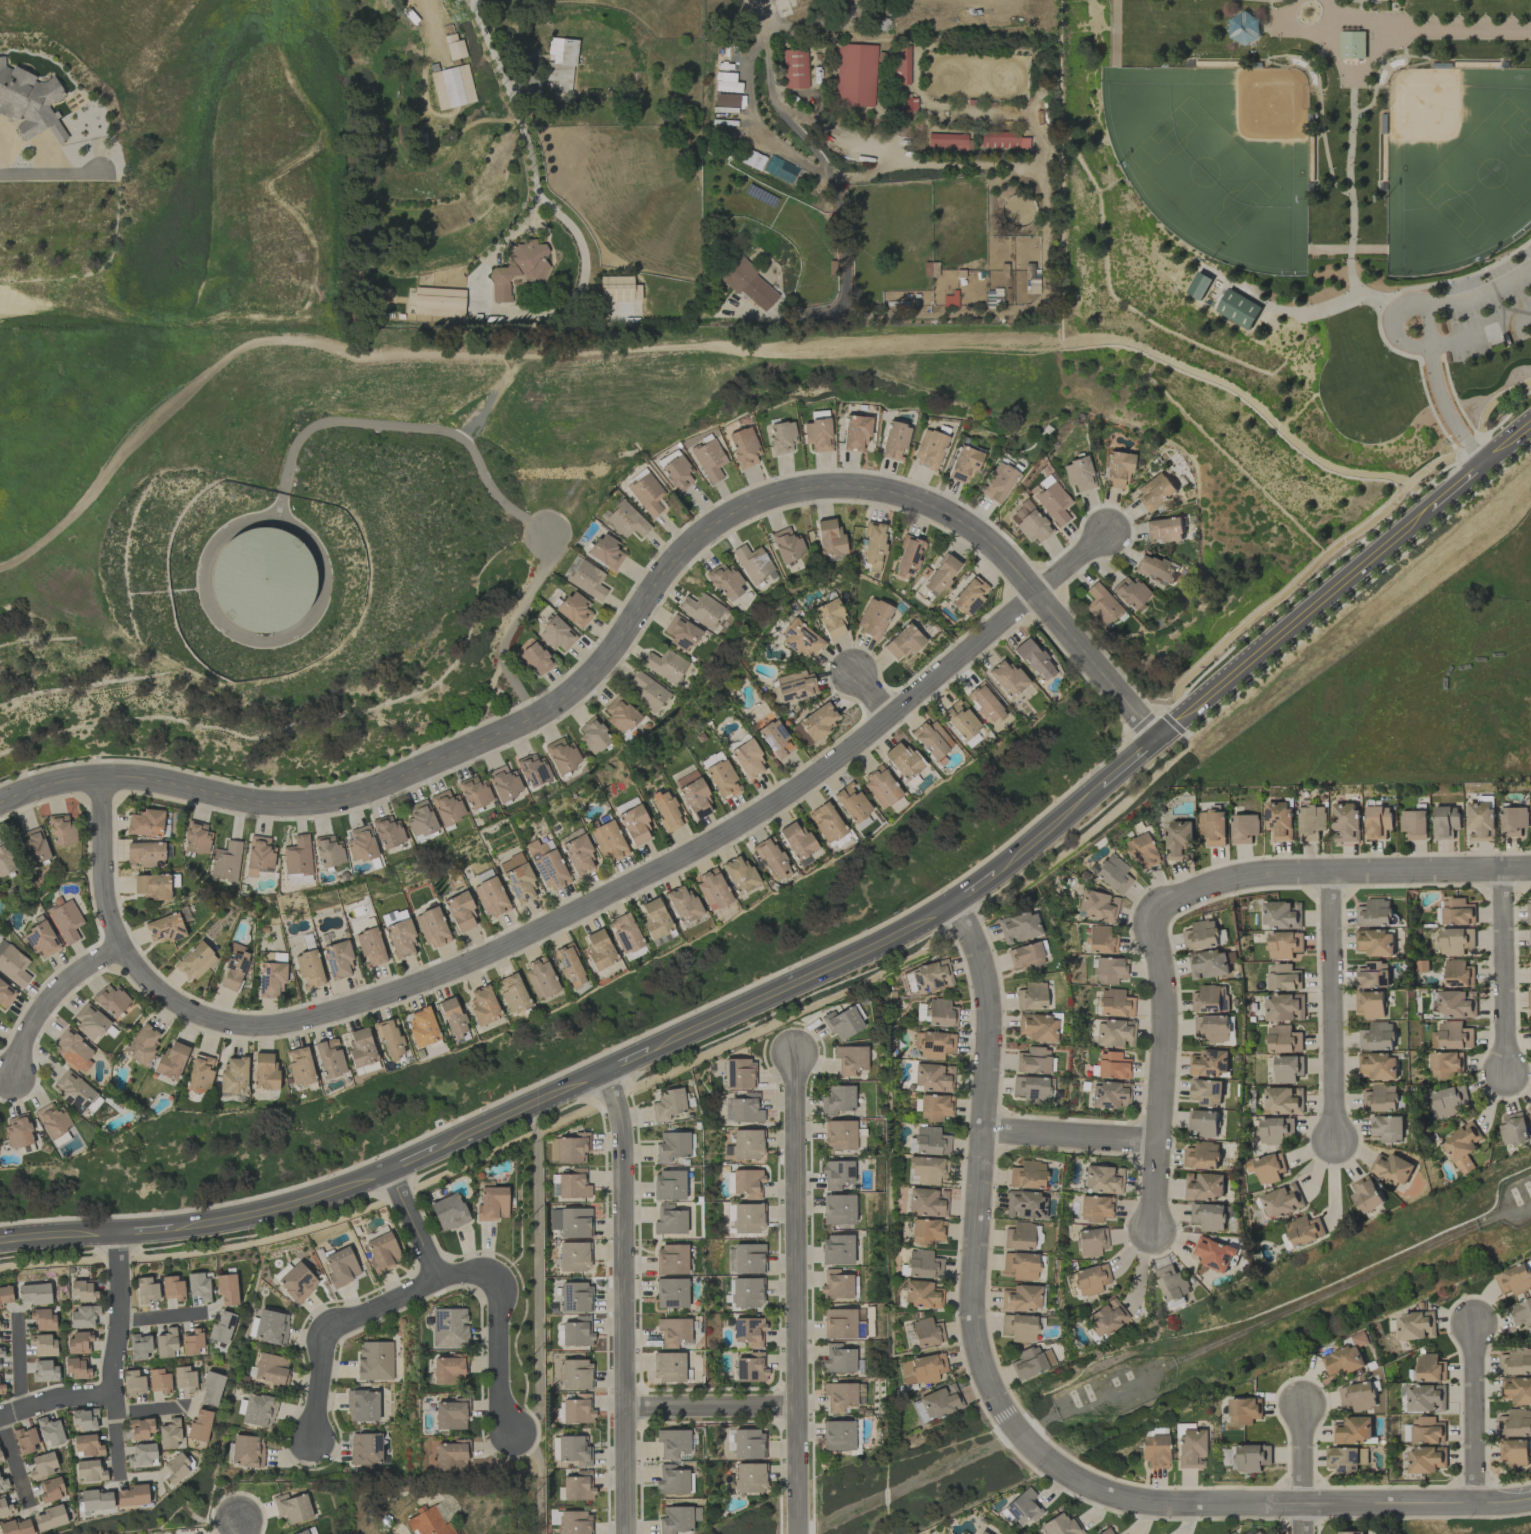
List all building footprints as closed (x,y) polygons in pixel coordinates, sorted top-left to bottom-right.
[(1229,20),(1231,19),(1234,18),(1237,17),(1240,15),(1242,13),(1244,11),(1245,10),(1247,12),(1249,13),(1250,15),(1252,16),(1254,17),(1256,18),(1258,19),(1261,20),(1260,22),(1260,24),(1260,27),(1260,28),(1260,30),(1260,31),(1260,33),(1261,34),(1261,36),(1262,38),(1258,39),(1256,40),(1254,41),(1252,42),(1249,43),(1247,45),(1245,46),(1244,45),(1241,43),(1239,42),(1237,40),(1234,39),(1232,38),(1229,38),(1230,35),(1230,32),(1230,29),(1230,26),(1230,24),(1230,22),(1229,20)] [(1340,31),(1366,32),(1366,59),(1341,59),(1340,31)] [(458,33),(443,37),(450,61),(465,57),(458,33)] [(575,40),(547,38),(545,79),(557,80),(556,91),(572,92),(575,40)] [(879,45),(840,43),(837,104),(856,105),(876,106),(879,45)] [(911,45),(911,84),(895,84),(895,45),(911,45)] [(785,49),(808,48),(809,87),(798,88),(787,89),(785,49)] [(21,120),(14,124),(24,141),(48,128),(57,144),(67,138),(57,119),(59,112),(42,109),(65,96),(54,76),(41,83),(36,82),(31,72),(3,67),(4,58),(0,58),(0,116),(21,120)] [(476,102),(467,64),(430,73),(439,111),(476,102)] [(715,91),(733,92),(734,74),(721,73),(721,82),(716,81),(715,91)] [(717,92),(717,105),(747,108),(747,95),(717,92)] [(918,98),(918,114),(902,115),(902,98),(918,98)] [(982,130),(982,148),(1030,149),(1030,138),(1021,138),(1020,131),(982,130)] [(930,133),(929,148),(969,150),(969,134),(930,133)] [(768,157),(762,170),(740,159),(746,146),(768,157)] [(800,168),(812,174),(806,189),(793,183),(800,168)] [(1003,207),(1005,202),(1009,198),(1014,195),(1019,194),(1024,194),(1029,196),(1033,200),(1036,205),(1037,210),(1036,216),(1033,220),(1029,224),(1024,227),(1019,227),(1013,226),(1009,223),(1005,218),(1003,213),(1003,207)] [(492,303),(509,302),(507,279),(523,277),(524,285),(548,283),(545,244),(536,245),(536,239),(524,240),(525,244),(512,245),(514,265),(489,267),(492,303)] [(765,314),(777,301),(779,299),(756,277),(759,274),(745,261),(739,255),(717,278),(732,292),(737,297),(742,294),(755,305),(765,314)] [(465,290),(414,288),(413,315),(464,317),(465,290)] [(1229,288),(1216,310),(1249,330),(1262,308),(1229,288)] [(843,451),(861,451),(861,444),(869,444),(870,417),(845,416),(843,451)] [(805,444),(811,444),(812,452),(831,451),(830,420),(804,421),(805,444)] [(792,453),(791,444),(796,444),(794,421),(769,424),(773,455),(792,453)] [(889,421),(880,457),(901,462),(910,427),(889,421)] [(726,435),(740,470),(758,463),(754,454),(760,452),(750,426),(726,435)] [(948,437),(925,429),(912,463),(934,472),(948,437)] [(709,485),(723,477),(717,468),(727,463),(712,435),(688,447),(709,485)] [(963,485),(967,477),(973,479),(982,453),(959,445),(946,478),(963,485)] [(1132,455),(1109,451),(1104,487),(1127,490),(1132,455)] [(693,481),(688,476),(694,471),(678,453),(659,471),(679,493),(693,481)] [(1077,492),(1095,488),(1088,457),(1062,463),(1067,486),(1075,485),(1077,492)] [(979,493),(998,504),(1018,473),(999,462),(979,493)] [(624,486),(651,519),(662,510),(655,502),(665,494),(645,469),(624,486)] [(1133,494),(1147,513),(1177,491),(1163,472),(1133,494)] [(1058,528),(1070,519),(1063,510),(1071,503),(1050,474),(1038,483),(1042,488),(1033,495),(1058,528)] [(651,527),(622,500),(604,519),(625,538),(633,530),(641,538),(651,527)] [(1052,531),(1029,500),(1008,516),(1031,547),(1052,531)] [(1145,520),(1147,542),(1183,539),(1181,518),(1145,520)] [(841,526),(835,527),(834,519),(816,522),(822,557),(845,554),(841,526)] [(887,525),(868,522),(861,561),(880,564),(887,525)] [(770,533),(781,564),(806,556),(799,535),(792,537),(789,527),(770,533)] [(291,626),(304,614),(312,600),(316,584),(314,567),(307,552),(296,540),(281,531),(265,528),(247,531),(230,539),(218,553),(211,569),(210,588),(216,605),(227,620),(242,630),(260,634),(276,632),(291,626)] [(587,556),(616,571),(624,554),(615,549),(619,542),(600,532),(587,556)] [(893,574),(912,580),(923,542),(904,536),(893,574)] [(774,573),(761,547),(748,553),(744,544),(733,550),(749,585),(774,573)] [(936,598),(960,564),(945,554),(921,587),(936,598)] [(1170,585),(1177,567),(1140,554),(1134,571),(1170,585)] [(564,580),(600,602),(607,590),(598,585),(605,574),(578,557),(564,580)] [(746,591),(729,565),(723,569),(720,564),(706,573),(726,604),(746,591)] [(1149,595),(1128,573),(1111,589),(1132,611),(1149,595)] [(949,601),(965,618),(985,599),(982,596),(988,589),(975,576),(949,601)] [(1092,599),(1083,608),(1103,629),(1123,610),(1095,581),(1085,592),(1092,599)] [(555,613),(583,629),(592,614),(586,610),(590,603),(569,590),(555,613)] [(711,631),(725,608),(700,593),(695,602),(684,596),(676,610),(711,631)] [(877,640),(893,608),(870,597),(855,629),(877,640)] [(845,633),(842,625),(847,622),(836,598),(814,608),(828,640),(845,633)] [(669,643),(687,654),(701,631),(673,614),(662,631),(672,637),(669,643)] [(553,651),(557,646),(564,652),(578,638),(554,616),(536,634),(553,651)] [(785,636),(781,642),(809,662),(824,641),(792,618),(781,633),(785,636)] [(882,647),(898,664),(923,640),(908,623),(882,647)] [(1042,684),(1056,672),(1028,637),(1013,649),(1042,684)] [(517,654),(535,679),(554,666),(536,641),(517,654)] [(687,663),(664,649),(659,658),(649,652),(641,665),(674,685),(687,663)] [(1028,684),(1003,657),(986,673),(1010,699),(1028,684)] [(654,712),(669,693),(637,670),(623,689),(654,712)] [(775,679),(781,703),(817,694),(811,670),(775,679)] [(965,694),(990,725),(1005,713),(980,683),(965,694)] [(603,709),(609,715),(605,720),(622,736),(640,716),(616,695),(603,709)] [(964,741),(981,727),(956,700),(940,714),(964,741)] [(791,726),(805,748),(835,728),(831,722),(837,718),(827,702),(791,726)] [(574,736),(594,756),(610,740),(603,733),(606,730),(593,716),(574,736)] [(778,761),(796,748),(774,718),(756,732),(778,761)] [(954,745),(933,721),(927,727),(922,722),(910,733),(935,762),(954,745)] [(565,745),(562,738),(544,745),(557,775),(581,764),(572,742),(565,745)] [(749,739),(728,751),(747,782),(768,770),(749,739)] [(905,782),(923,768),(900,739),(882,753),(905,782)] [(536,760),(534,754),(517,759),(527,788),(551,781),(543,757),(536,760)] [(705,769),(719,798),(730,793),(731,796),(741,792),(726,759),(705,769)] [(499,803),(523,792),(514,771),(508,774),(504,765),(486,773),(499,803)] [(860,782),(882,810),(902,795),(882,768),(878,771),(877,770),(860,782)] [(696,771),(675,780),(693,821),(714,812),(696,771)] [(485,783),(479,785),(475,776),(457,783),(469,811),(493,801),(485,783)] [(856,792),(850,783),(833,793),(852,824),(872,812),(859,791),(856,792)] [(650,797),(666,833),(683,825),(667,789),(650,797)] [(450,797),(448,790),(430,796),(440,826),(465,818),(457,794),(450,797)] [(406,820),(416,844),(425,840),(423,836),(438,830),(425,799),(407,806),(411,818),(406,820)] [(847,832),(826,801),(806,814),(827,845),(847,832)] [(1290,801),(1264,802),(1264,830),(1272,830),(1272,841),(1291,840),(1290,801)] [(1494,841),(1493,801),(1467,802),(1468,841),(1494,841)] [(1332,842),(1358,841),(1357,802),(1331,803),(1332,842)] [(619,813),(630,847),(650,840),(646,831),(649,830),(641,805),(619,813)] [(1319,830),(1325,830),(1325,806),(1298,806),(1297,841),(1318,841),(1319,830)] [(1364,839),(1385,839),(1385,829),(1390,829),(1390,806),(1365,806),(1364,839)] [(1433,838),(1453,839),(1453,829),(1459,829),(1459,806),(1433,806),(1433,838)] [(1527,827),(1527,807),(1500,807),(1500,837),(1521,836),(1520,828),(1527,827)] [(126,835),(162,837),(163,812),(128,810),(126,835)] [(1225,810),(1198,810),(1197,835),(1205,835),(1205,845),(1225,846),(1225,810)] [(1399,831),(1406,831),(1406,840),(1426,839),(1426,810),(1399,810),(1399,831)] [(404,843),(394,813),(372,821),(381,850),(404,843)] [(1259,835),(1258,814),(1231,815),(1232,844),(1251,843),(1251,835),(1259,835)] [(67,815),(49,816),(51,846),(76,845),(75,825),(68,825),(67,815)] [(629,853),(612,819),(589,830),(606,864),(629,853)] [(778,831),(796,861),(816,850),(797,819),(778,831)] [(1167,860),(1190,859),(1190,848),(1192,848),(1192,821),(1166,821),(1167,860)] [(189,822),(182,849),(207,856),(214,828),(189,822)] [(348,831),(351,839),(345,841),(352,864),(377,856),(368,825),(348,831)] [(51,859),(39,826),(19,834),(30,866),(51,859)] [(1140,870),(1159,863),(1146,832),(1122,842),(1131,864),(1136,861),(1140,870)] [(293,835),(294,846),(283,847),(284,875),(311,874),(309,834),(293,835)] [(275,849),(269,848),(270,838),(250,835),(245,877),(256,878),(257,871),(272,873),(275,849)] [(341,841),(334,842),(333,835),(314,838),(319,868),(345,864),(341,841)] [(596,868),(584,835),(562,843),(574,876),(596,868)] [(755,845),(774,883),(791,874),(772,836),(755,845)] [(552,839),(538,845),(536,840),(527,843),(546,894),(569,885),(552,839)] [(241,841),(226,840),(225,850),(213,849),(210,878),(237,881),(241,841)] [(15,871),(4,842),(0,843),(0,877),(15,871)] [(163,842),(127,843),(127,866),(138,866),(139,867),(164,866),(163,842)] [(498,863),(517,905),(539,896),(520,853),(498,863)] [(758,885),(742,853),(721,864),(737,896),(758,885)] [(1124,874),(1129,867),(1109,853),(1093,876),(1121,896),(1132,880),(1124,874)] [(700,883),(695,885),(710,913),(733,900),(715,867),(697,877),(700,883)] [(169,875),(134,875),(134,894),(153,893),(153,901),(170,900),(169,875)] [(486,919),(510,908),(495,876),(471,887),(486,919)] [(702,917),(693,889),(685,892),(683,886),(667,891),(678,925),(702,917)] [(1120,899),(1110,896),(1083,889),(1076,916),(1114,925),(1120,899)] [(475,927),(471,917),(475,916),(467,891),(444,899),(456,933),(475,927)] [(84,924),(70,897),(45,910),(64,947),(79,939),(74,929),(84,924)] [(640,905),(644,914),(640,916),(650,940),(673,930),(658,897),(640,905)] [(1391,898),(1366,899),(1367,906),(1356,906),(1356,926),(1391,926),(1391,898)] [(1465,898),(1442,898),(1442,924),(1475,924),(1475,903),(1465,903),(1465,898)] [(1301,927),(1300,901),(1291,902),(1291,901),(1262,902),(1263,928),(1301,927)] [(451,940),(436,906),(414,916),(429,950),(451,940)] [(1041,935),(1034,910),(997,920),(1004,946),(1013,943),(1013,942),(1041,935)] [(144,924),(152,946),(185,934),(177,912),(144,924)] [(621,956),(643,946),(629,912),(607,922),(621,956)] [(384,927),(397,959),(418,951),(406,918),(384,927)] [(1191,922),(1192,929),(1183,931),(1185,949),(1225,944),(1223,928),(1216,928),(1215,919),(1191,922)] [(43,958),(61,948),(45,921),(22,934),(33,954),(39,951),(43,958)] [(1109,927),(1088,926),(1088,953),(1117,954),(1117,937),(1109,937),(1109,927)] [(354,934),(361,957),(364,956),(367,968),(386,962),(376,927),(354,934)] [(617,962),(603,928),(585,937),(589,945),(584,947),(595,971),(617,962)] [(1474,928),(1439,928),(1439,956),(1463,955),(1463,948),(1474,948),(1474,928)] [(1393,956),(1392,929),(1355,930),(1356,952),(1365,952),(1365,956),(1393,956)] [(1302,931),(1268,933),(1269,960),(1292,959),(1292,952),(1303,952),(1302,931)] [(30,977),(22,971),(30,961),(1,939),(0,940),(0,973),(21,989),(30,977)] [(217,959),(199,940),(174,965),(192,983),(217,959)] [(346,940),(321,947),(330,981),(355,974),(346,940)] [(1043,964),(1038,942),(1006,949),(1012,972),(1043,964)] [(586,982),(570,944),(553,951),(569,989),(586,982)] [(219,988),(237,992),(249,949),(231,945),(219,988)] [(1201,977),(1229,975),(1227,949),(1188,953),(1191,980),(1201,979),(1201,977)] [(301,989),(322,986),(317,951),(295,954),(301,989)] [(537,1001),(560,991),(544,955),(522,965),(537,1001)] [(1117,985),(1117,979),(1127,979),(1128,959),(1095,958),(1094,984),(1117,985)] [(918,994),(954,986),(947,959),(912,967),(918,994)] [(1473,966),(1465,966),(1465,959),(1445,960),(1445,986),(1474,986),(1473,966)] [(1356,968),(1357,988),(1389,987),(1388,961),(1365,961),(1365,967),(1356,968)] [(285,963),(259,963),(258,998),(278,999),(278,991),(284,991),(285,963)] [(1301,970),(1291,970),(1291,964),(1268,964),(1268,990),(1301,990),(1301,970)] [(509,1015),(530,1006),(515,972),(497,981),(502,992),(499,993),(509,1015)] [(17,993),(0,980),(0,1006),(4,1009),(17,993)] [(130,1003),(109,980),(92,997),(113,1019),(130,1003)] [(1016,1010),(1045,1009),(1044,982),(1024,983),(1024,990),(1016,990),(1016,1010)] [(470,992),(474,1002),(468,1004),(478,1027),(501,1017),(488,984),(470,992)] [(1192,992),(1192,1013),(1228,1012),(1227,984),(1200,985),(1200,992),(1192,992)] [(1134,998),(1123,997),(1124,990),(1100,989),(1099,1016),(1133,1017),(1134,998)] [(1476,1016),(1476,991),(1466,991),(1466,990),(1436,991),(1436,1017),(1476,1016)] [(1356,1012),(1363,1012),(1363,1018),(1384,1018),(1384,991),(1355,992),(1356,1012)] [(1264,995),(1265,1020),(1304,1020),(1303,994),(1264,995)] [(450,1040),(467,1035),(456,997),(440,1001),(450,1040)] [(957,1027),(957,1007),(949,1007),(950,999),(928,998),(928,1027),(957,1027)] [(72,1016),(79,1023),(75,1027),(92,1043),(110,1024),(86,1001),(72,1016)] [(440,1040),(428,1006),(405,1015),(417,1048),(440,1040)] [(821,1016),(828,1035),(835,1033),(837,1040),(862,1030),(853,1006),(833,1014),(832,1012),(821,1016)] [(1017,1035),(1028,1035),(1028,1042),(1055,1042),(1056,1016),(1018,1015),(1017,1035)] [(1205,1042),(1230,1043),(1231,1016),(1195,1015),(1195,1035),(1205,1036),(1205,1042)] [(376,1023),(387,1061),(405,1056),(395,1018),(376,1023)] [(1124,1047),(1133,1047),(1134,1022),(1096,1020),(1095,1046),(1124,1047)] [(1473,1048),(1472,1028),(1461,1028),(1461,1021),(1437,1021),(1438,1031),(1430,1031),(1430,1049),(1473,1048)] [(162,1034),(141,1022),(124,1054),(144,1065),(162,1034)] [(1394,1049),(1393,1022),(1369,1022),(1370,1029),(1359,1030),(1359,1050),(1394,1049)] [(1301,1052),(1302,1032),(1290,1031),(1290,1025),(1267,1024),(1266,1052),(1301,1052)] [(349,1031),(351,1042),(347,1043),(352,1068),(376,1063),(368,1027),(349,1031)] [(87,1060),(94,1051),(65,1028),(53,1042),(59,1047),(55,1052),(83,1075),(92,1064),(87,1060)] [(943,1060),(943,1053),(955,1054),(956,1033),(921,1032),(919,1059),(943,1060)] [(324,1079),(347,1073),(336,1037),(314,1044),(324,1079)] [(155,1074),(177,1081),(188,1047),(166,1040),(155,1074)] [(292,1086),(313,1083),(308,1047),(287,1050),(292,1086)] [(838,1076),(854,1076),(854,1070),(866,1070),(866,1047),(833,1047),(833,1059),(838,1059),(838,1076)] [(1015,1073),(1048,1074),(1049,1049),(1026,1048),(1026,1053),(1016,1053),(1015,1073)] [(1189,1075),(1227,1077),(1228,1050),(1201,1049),(1200,1055),(1190,1055),(1189,1075)] [(1462,1051),(1430,1052),(1431,1077),(1463,1076),(1462,1051)] [(1120,1059),(1121,1053),(1098,1052),(1097,1078),(1129,1080),(1130,1059),(1120,1059)] [(277,1054),(254,1053),(253,1089),(276,1090),(277,1054)] [(1358,1054),(1358,1074),(1370,1074),(1370,1080),(1397,1080),(1397,1053),(1358,1054)] [(185,1089),(207,1096),(214,1071),(211,1070),(214,1059),(195,1054),(185,1089)] [(1275,1055),(1274,1082),(1295,1083),(1295,1075),(1303,1075),(1303,1056),(1275,1055)] [(221,1093),(246,1094),(247,1058),(222,1057),(221,1093)] [(725,1060),(726,1089),(755,1088),(754,1059),(725,1060)] [(953,1092),(954,1066),(915,1065),(914,1091),(953,1092)] [(80,1115),(97,1094),(66,1068),(53,1084),(64,1093),(60,1098),(80,1115)] [(1012,1096),(1022,1096),(1022,1105),(1048,1105),(1049,1078),(1013,1077),(1012,1096)] [(1189,1098),(1198,1099),(1198,1105),(1222,1106),(1223,1080),(1190,1079),(1189,1098)] [(1091,1108),(1129,1109),(1130,1083),(1092,1082),(1091,1108)] [(1362,1091),(1363,1112),(1397,1111),(1396,1083),(1373,1084),(1373,1091),(1362,1091)] [(1462,1113),(1460,1105),(1468,1103),(1464,1084),(1430,1092),(1437,1119),(1462,1113)] [(854,1086),(827,1086),(827,1097),(821,1097),(821,1116),(836,1116),(836,1111),(854,1111),(854,1086)] [(1264,1088),(1264,1114),(1303,1113),(1302,1086),(1264,1088)] [(669,1121),(668,1115),(685,1113),(682,1088),(656,1091),(657,1102),(651,1103),(653,1123),(669,1121)] [(759,1092),(743,1093),(743,1099),(730,1099),(731,1123),(763,1122),(763,1110),(759,1110),(759,1092)] [(942,1122),(942,1116),(952,1117),(953,1096),(920,1095),(920,1121),(942,1122)] [(72,1129),(65,1111),(56,1115),(52,1103),(35,1110),(47,1139),(72,1129)] [(1196,1130),(1196,1137),(1217,1137),(1217,1110),(1189,1110),(1188,1129),(1196,1130)] [(1505,1124),(1498,1125),(1503,1146),(1530,1139),(1522,1111),(1503,1115),(1505,1124)] [(11,1149),(34,1142),(26,1113),(2,1120),(11,1149)] [(1403,1116),(1370,1116),(1370,1136),(1380,1136),(1380,1142),(1403,1142),(1403,1116)] [(1293,1117),(1259,1118),(1260,1144),(1283,1144),(1283,1136),(1294,1135),(1293,1117)] [(855,1121),(824,1121),(825,1150),(855,1150),(855,1121)] [(1474,1168),(1467,1154),(1476,1149),(1473,1143),(1481,1138),(1472,1121),(1439,1138),(1459,1176),(1474,1168)] [(940,1127),(916,1126),(916,1138),(909,1138),(908,1154),(950,1156),(951,1135),(939,1135),(940,1127)] [(764,1130),(733,1130),(733,1159),(764,1159),(764,1130)] [(656,1164),(671,1163),(671,1158),(689,1158),(688,1132),(660,1133),(660,1143),(656,1143),(656,1164)] [(585,1162),(585,1152),(589,1152),(589,1133),(574,1133),(574,1138),(550,1138),(550,1162),(585,1162)] [(1184,1168),(1218,1169),(1219,1142),(1196,1141),(1195,1148),(1184,1147),(1184,1168)] [(1278,1173),(1286,1171),(1281,1152),(1244,1161),(1247,1172),(1255,1170),(1259,1185),(1279,1180),(1278,1173)] [(1406,1186),(1414,1163),(1389,1154),(1388,1157),(1376,1153),(1369,1173),(1406,1186)] [(918,1177),(918,1185),(938,1186),(938,1179),(947,1179),(948,1158),(910,1157),(909,1176),(918,1177)] [(852,1161),(823,1161),(823,1191),(840,1191),(840,1185),(853,1185),(852,1161)] [(1020,1168),(1009,1167),(1008,1188),(1043,1189),(1044,1162),(1020,1161),(1020,1168)] [(1123,1167),(1085,1166),(1084,1192),(1122,1193),(1123,1167)] [(585,1167),(570,1168),(570,1174),(557,1174),(558,1198),(591,1197),(590,1185),(586,1185),(585,1167)] [(762,1170),(733,1170),(733,1194),(744,1194),(745,1200),(762,1200),(762,1170)] [(684,1172),(653,1172),(654,1201),(684,1200),(684,1172)] [(1195,1173),(1185,1172),(1185,1198),(1223,1199),(1224,1174),(1195,1173)] [(1360,1215),(1384,1203),(1368,1174),(1350,1183),(1354,1192),(1350,1195),(1360,1215)] [(1259,1196),(1269,1220),(1305,1205),(1294,1181),(1259,1196)] [(507,1220),(507,1187),(480,1187),(480,1206),(476,1206),(476,1220),(507,1220)] [(910,1216),(947,1218),(948,1191),(938,1190),(910,1189),(910,1198),(903,1198),(903,1208),(910,1209),(910,1216)] [(469,1221),(457,1192),(429,1204),(441,1233),(469,1221)] [(1045,1193),(1006,1192),(1005,1218),(1044,1219),(1045,1193)] [(822,1224),(854,1224),(854,1195),(822,1195),(822,1224)] [(1113,1197),(1080,1196),(1079,1222),(1102,1223),(1102,1218),(1112,1218),(1113,1197)] [(1226,1204),(1191,1203),(1190,1223),(1201,1223),(1200,1230),(1225,1231),(1226,1204)] [(685,1210),(673,1211),(673,1204),(657,1205),(658,1222),(652,1222),(653,1234),(686,1234),(685,1210)] [(733,1234),(763,1233),(763,1204),(733,1204),(733,1234)] [(591,1209),(550,1208),(550,1230),(560,1230),(560,1238),(591,1238),(591,1209)] [(1318,1216),(1308,1221),(1305,1214),(1283,1223),(1293,1248),(1326,1234),(1318,1216)] [(944,1242),(945,1221),(912,1220),(911,1245),(934,1246),(935,1241),(944,1242)] [(1012,1229),(1004,1229),(1003,1249),(1032,1251),(1033,1223),(1013,1222),(1012,1229)] [(1100,1256),(1099,1249),(1108,1248),(1106,1228),(1077,1231),(1080,1258),(1100,1256)] [(392,1263),(401,1259),(389,1231),(363,1242),(376,1274),(394,1267),(392,1263)] [(852,1236),(822,1236),(821,1265),(852,1265),(852,1236)] [(1228,1273),(1236,1246),(1198,1236),(1193,1254),(1201,1257),(1199,1265),(1228,1273)] [(590,1243),(559,1242),(559,1271),(589,1271),(590,1243)] [(764,1244),(733,1244),(734,1274),(765,1273),(764,1244)] [(656,1274),(686,1274),(687,1246),(656,1245),(656,1274)] [(361,1275),(347,1246),(321,1258),(335,1288),(361,1275)] [(907,1278),(942,1278),(942,1259),(932,1259),(932,1251),(908,1250),(907,1278)] [(1012,1280),(1037,1281),(1037,1254),(1002,1253),(1002,1273),(1012,1273),(1012,1280)] [(319,1283),(298,1261),(276,1282),(298,1304),(319,1283)] [(1186,1302),(1183,1296),(1192,1291),(1182,1271),(1176,1273),(1171,1263),(1153,1272),(1171,1309),(1186,1302)] [(1102,1293),(1100,1285),(1110,1283),(1107,1264),(1073,1271),(1078,1297),(1102,1293)] [(852,1298),(851,1275),(839,1275),(839,1269),(823,1269),(824,1286),(819,1286),(820,1299),(852,1298)] [(188,1297),(200,1296),(200,1303),(209,1302),(208,1273),(188,1274),(188,1297)] [(222,1306),(237,1306),(236,1274),(216,1275),(217,1296),(221,1296),(222,1306)] [(177,1281),(176,1276),(162,1277),(163,1299),(175,1299),(175,1301),(184,1301),(183,1281),(177,1281)] [(137,1305),(148,1304),(148,1300),(158,1300),(158,1283),(151,1283),(151,1277),(136,1278),(137,1305)] [(762,1278),(732,1279),(732,1307),(763,1307),(762,1278)] [(687,1308),(687,1279),(656,1279),(657,1308),(687,1308)] [(97,1300),(97,1292),(92,1292),(92,1281),(71,1281),(72,1301),(97,1300)] [(942,1308),(943,1288),(932,1288),(932,1282),(905,1281),(904,1307),(942,1308)] [(561,1283),(561,1312),(592,1312),(591,1283),(561,1283)] [(50,1303),(50,1284),(18,1285),(19,1304),(50,1303)] [(1001,1290),(1001,1310),(1039,1312),(1040,1286),(1012,1285),(1012,1290),(1001,1290)] [(2,1309),(2,1303),(12,1303),(11,1287),(0,1288),(0,1309),(2,1309)] [(1083,1320),(1098,1341),(1129,1318),(1113,1297),(1105,1303),(1083,1320)] [(1530,1325),(1530,1298),(1508,1307),(1515,1326),(1524,1323),(1525,1328),(1530,1325)] [(70,1308),(70,1328),(93,1328),(93,1308),(70,1308)] [(53,1309),(30,1310),(30,1319),(33,1319),(34,1331),(54,1330),(53,1309)] [(290,1315),(259,1309),(254,1340),(284,1346),(290,1315)] [(432,1309),(433,1348),(468,1347),(468,1324),(466,1324),(466,1309),(432,1309)] [(228,1344),(235,1314),(216,1310),(210,1340),(228,1344)] [(855,1310),(824,1310),(823,1339),(863,1339),(863,1321),(855,1321),(855,1310)] [(1435,1338),(1434,1312),(1395,1313),(1396,1339),(1435,1338)] [(1000,1335),(1011,1335),(1010,1342),(1035,1343),(1036,1316),(1001,1315),(1000,1335)] [(591,1316),(574,1316),(574,1323),(562,1323),(562,1346),(592,1346),(591,1316)] [(945,1342),(940,1322),(933,1324),(931,1317),(910,1322),(918,1349),(945,1342)] [(733,1342),(746,1342),(746,1348),(763,1348),(763,1318),(733,1319),(733,1342)] [(690,1319),(657,1319),(657,1331),(661,1331),(661,1349),(677,1349),(677,1343),(690,1343),(690,1319)] [(155,1335),(156,1358),(176,1357),(175,1327),(165,1328),(165,1335),(155,1335)] [(181,1332),(182,1355),(201,1354),(200,1331),(181,1332)] [(90,1332),(68,1332),(69,1354),(91,1353),(90,1332)] [(55,1356),(54,1335),(28,1335),(28,1345),(34,1345),(35,1356),(55,1356)] [(146,1360),(146,1352),(151,1352),(150,1335),(130,1336),(131,1361),(146,1360)] [(358,1381),(393,1380),(392,1342),(358,1342),(358,1381)] [(1365,1365),(1355,1342),(1320,1359),(1329,1376),(1345,1368),(1347,1374),(1365,1365)] [(854,1373),(854,1349),(841,1349),(841,1343),(824,1343),(823,1373),(854,1373)] [(1016,1353),(1018,1359),(1010,1363),(1017,1381),(1055,1366),(1048,1349),(1039,1353),(1036,1345),(1016,1353)] [(1509,1347),(1510,1354),(1500,1354),(1500,1374),(1530,1374),(1530,1347),(1509,1347)] [(285,1386),(290,1359),(259,1352),(253,1379),(285,1386)] [(736,1382),(765,1382),(765,1352),(748,1352),(748,1359),(736,1359),(736,1382)] [(684,1353),(653,1353),(654,1382),(684,1382),(684,1353)] [(1437,1353),(1416,1354),(1417,1381),(1446,1381),(1445,1361),(1437,1361),(1437,1353)] [(433,1385),(459,1385),(459,1375),(467,1375),(467,1354),(453,1354),(453,1358),(434,1358),(433,1385)] [(903,1386),(938,1381),(937,1374),(947,1372),(944,1354),(899,1360),(903,1386)] [(66,1358),(67,1379),(91,1379),(90,1368),(86,1368),(86,1358),(66,1358)] [(58,1382),(58,1367),(51,1367),(51,1360),(33,1361),(33,1382),(58,1382)] [(562,1360),(561,1389),(591,1390),(592,1361),(562,1360)] [(174,1369),(175,1389),(186,1388),(186,1393),(196,1392),(195,1368),(174,1369)] [(161,1395),(171,1394),(169,1369),(148,1372),(150,1391),(161,1390),(161,1395)] [(123,1371),(125,1397),(135,1397),(135,1393),(145,1393),(144,1376),(138,1377),(137,1370),(123,1371)] [(200,1403),(218,1406),(223,1375),(205,1372),(200,1403)] [(1501,1378),(1502,1397),(1513,1397),(1513,1404),(1530,1404),(1530,1378),(1501,1378)] [(1377,1406),(1373,1380),(1338,1387),(1343,1413),(1377,1406)] [(856,1384),(823,1383),(822,1396),(827,1396),(827,1414),(843,1414),(843,1407),(855,1407),(856,1384)] [(918,1398),(928,1421),(963,1406),(953,1383),(918,1398)] [(1445,1385),(1407,1384),(1407,1411),(1435,1411),(1445,1412),(1445,1385)] [(378,1391),(347,1390),(347,1421),(378,1422),(378,1391)] [(241,1423),(271,1429),(277,1399),(247,1393),(241,1423)] [(591,1394),(575,1394),(575,1399),(562,1399),(563,1424),(592,1423),(591,1394)] [(1261,1418),(1261,1398),(1228,1398),(1229,1424),(1252,1424),(1252,1418),(1261,1418)] [(912,1402),(921,1424),(927,1421),(918,1400),(912,1402)] [(468,1429),(467,1402),(435,1402),(435,1430),(468,1429)] [(98,1429),(96,1408),(70,1411),(71,1426),(79,1425),(80,1431),(98,1429)] [(1530,1436),(1530,1408),(1508,1409),(1508,1416),(1498,1416),(1498,1436),(1530,1436)] [(211,1411),(196,1409),(194,1420),(189,1419),(187,1440),(207,1442),(211,1411)] [(58,1419),(47,1423),(45,1416),(36,1419),(45,1448),(65,1441),(58,1419)] [(1333,1444),(1372,1443),(1372,1416),(1344,1417),(1344,1424),(1333,1424),(1333,1444)] [(1411,1443),(1444,1443),(1444,1422),(1435,1422),(1435,1417),(1412,1416),(1411,1443)] [(159,1448),(179,1448),(179,1418),(168,1418),(168,1426),(159,1426),(159,1448)] [(154,1437),(153,1419),(129,1420),(130,1438),(154,1437)] [(853,1421),(822,1421),(822,1451),(854,1451),(853,1421)] [(33,1444),(37,1443),(34,1427),(14,1431),(19,1455),(34,1452),(33,1444)] [(688,1430),(655,1430),(655,1442),(660,1442),(661,1460),(676,1460),(676,1453),(689,1453),(688,1430)] [(764,1460),(764,1430),(733,1431),(733,1460),(764,1460)] [(1178,1468),(1203,1469),(1204,1430),(1179,1430),(1178,1468)] [(382,1434),(351,1433),(350,1464),(381,1465),(382,1434)] [(103,1455),(103,1444),(96,1444),(95,1435),(73,1435),(74,1455),(103,1455)] [(262,1468),(264,1437),(233,1435),(231,1466),(262,1468)] [(1167,1435),(1141,1436),(1142,1460),(1147,1460),(1147,1469),(1168,1468),(1167,1435)] [(586,1436),(552,1437),(553,1461),(576,1461),(576,1466),(591,1466),(591,1447),(586,1447),(586,1436)] [(1528,1466),(1528,1439),(1499,1440),(1500,1460),(1508,1460),(1508,1466),(1528,1466)] [(468,1471),(467,1441),(435,1442),(436,1472),(468,1471)] [(155,1443),(132,1445),(133,1456),(127,1456),(127,1467),(156,1465),(155,1443)] [(1270,1465),(1270,1445),(1236,1444),(1236,1472),(1260,1473),(1260,1464),(1270,1465)] [(1368,1448),(1326,1446),(1325,1467),(1341,1468),(1341,1466),(1345,1466),(1345,1472),(1357,1473),(1357,1464),(1367,1464),(1368,1448)] [(1446,1447),(1408,1448),(1409,1473),(1435,1473),(1435,1467),(1446,1467),(1446,1447)] [(57,1473),(53,1452),(31,1457),(33,1470),(28,1471),(29,1478),(57,1473)] [(77,1481),(107,1480),(106,1470),(99,1470),(98,1460),(75,1461),(77,1481)] [(765,1464),(735,1463),(735,1493),(765,1493),(765,1464)] [(659,1465),(659,1480),(655,1480),(656,1494),(687,1493),(687,1470),(675,1470),(675,1464),(659,1465)] [(592,1500),(592,1471),(575,1471),(575,1477),(562,1477),(563,1500),(592,1500)] [(66,1496),(59,1476),(38,1483),(42,1494),(38,1495),(41,1504),(66,1496)] [(6,1478),(0,1480),(0,1491),(9,1489),(6,1478)] [(117,1490),(117,1506),(148,1505),(147,1484),(127,1485),(127,1490),(117,1490)] [(1018,1526),(1028,1518),(1032,1522),(1044,1513),(1032,1498),(1035,1495),(1028,1486),(1003,1507),(1018,1526)] [(113,1509),(112,1490),(81,1492),(82,1511),(113,1509)] [(272,1497),(278,1518),(286,1515),(288,1524),(312,1518),(306,1493),(288,1498),(287,1493),(272,1497)] [(14,1513),(11,1504),(7,1505),(4,1495),(0,1496),(0,1518),(14,1513)] [(32,1517),(37,1533),(67,1523),(61,1504),(41,1510),(42,1514),(32,1517)] [(449,1522),(444,1525),(434,1505),(408,1518),(416,1533),(456,1533),(449,1522)] [(663,1517),(658,1517),(659,1533),(673,1533),(673,1531),(691,1531),(691,1521),(700,1521),(699,1509),(693,1509),(693,1507),(662,1507),(663,1517)] [(560,1533),(591,1533),(590,1511),(559,1513),(560,1533)] [(1066,1521),(1061,1512),(1040,1526),(1045,1533),(1083,1533),(1084,1533),(1073,1517),(1066,1521)] [(28,1517),(0,1525),(0,1532),(1,1533),(33,1533),(28,1517)]
